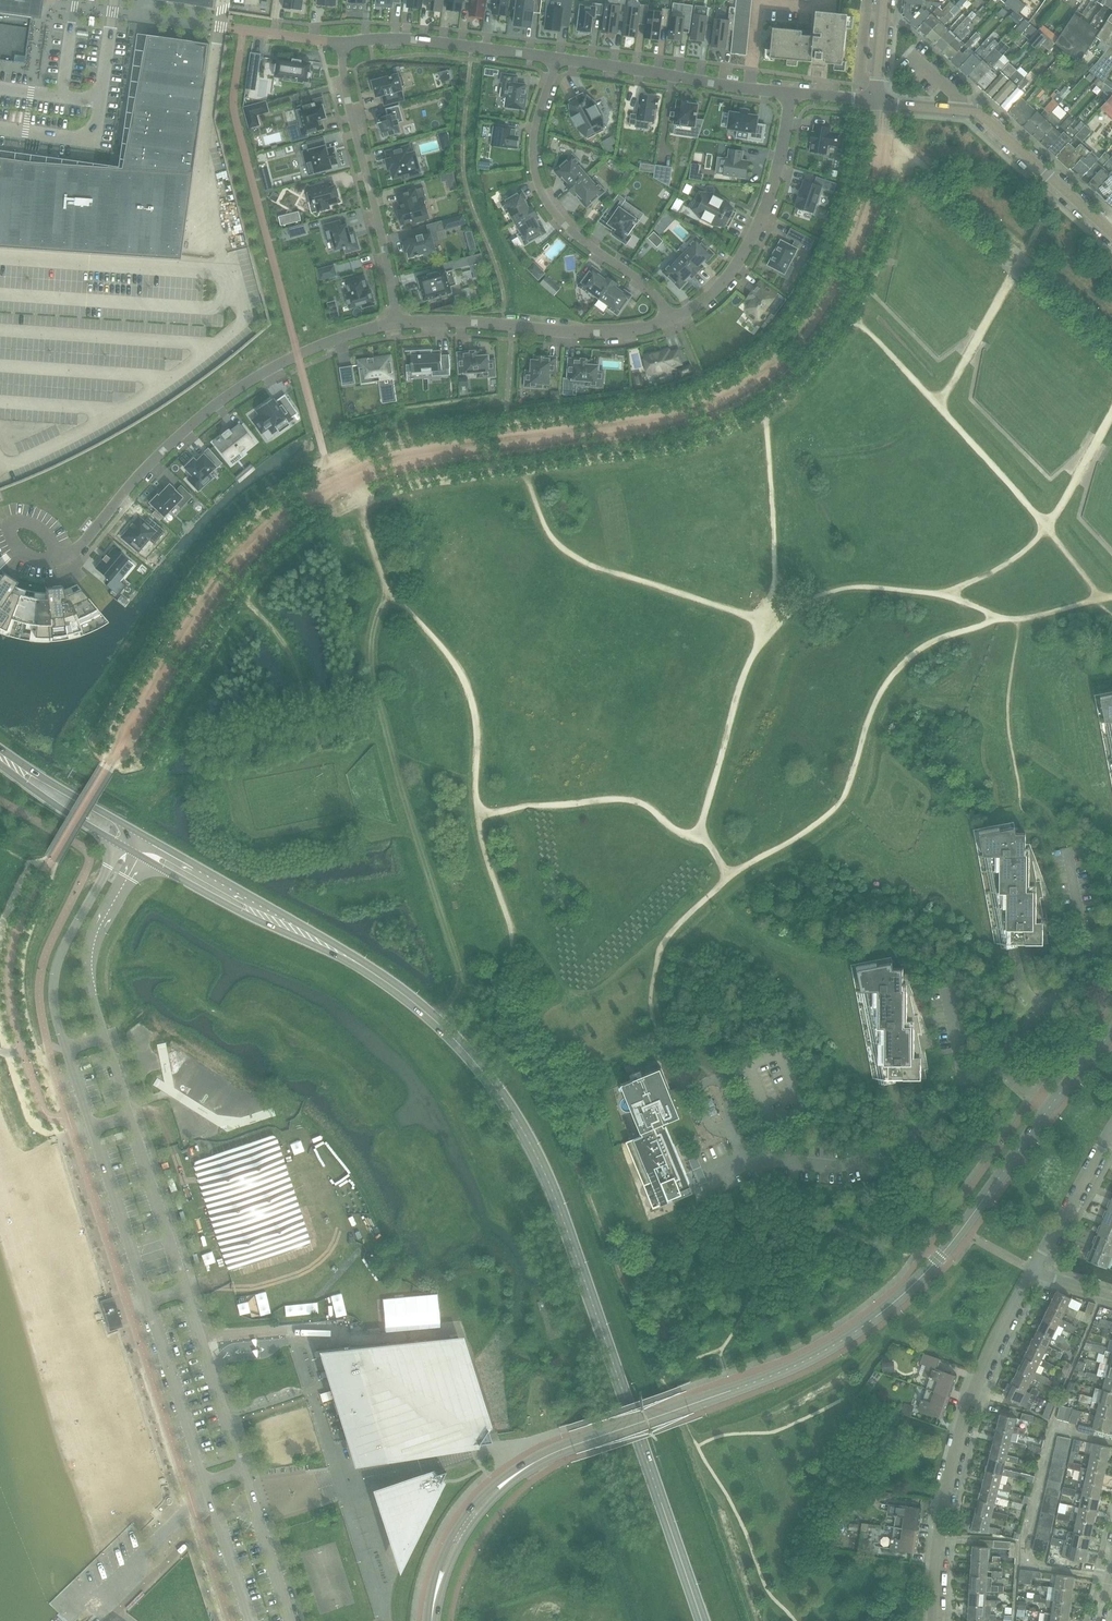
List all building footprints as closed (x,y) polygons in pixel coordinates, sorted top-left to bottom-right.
[(1,61),(3,61),(4,61),(4,62),(10,62),(12,62),(12,63),(18,64),(18,63),(19,63),(19,64),(25,64),(25,62),(25,61),(25,62),(25,60),(25,59),(26,53),(26,52),(27,48),(26,48),(27,46),(28,40),(28,38),(29,35),(28,35),(28,34),(29,34),(29,32),(29,31),(30,25),(30,23),(31,17),(39,18),(41,6),(40,6),(41,2),(41,0),(0,0),(0,60),(1,61)] [(304,0),(285,0),(283,8),(302,11),(304,0)] [(422,8),(423,0),(408,0),(407,7),(422,8)] [(443,0),(429,0),(428,9),(442,11),(443,0)] [(447,9),(462,11),(463,0),(448,0),(447,9)] [(470,15),(484,17),(486,0),(465,0),(464,2),(472,3),(470,15)] [(493,13),(507,15),(509,0),(495,0),(493,13)] [(515,25),(531,27),(533,12),(541,13),(542,0),(534,0),(534,1),(527,0),(518,0),(515,25)] [(562,8),(548,6),(545,29),(560,31),(561,24),(570,25),(573,0),(563,0),(562,8)] [(1005,3),(1005,4),(1018,14),(1024,5),(1018,0),(1008,0),(1005,3)] [(1090,24),(1075,14),(1059,38),(1055,44),(1079,62),(1088,49),(1091,45),(1111,15),(1111,0),(1100,0),(1098,2),(1103,6),(1090,24)] [(1091,1),(1087,7),(1083,14),(1086,16),(1091,10),(1093,8),(1094,6),(1095,7),(1098,2),(1100,0),(1090,0),(1091,1)] [(606,2),(602,32),(617,33),(620,11),(626,12),(626,7),(627,5),(606,2)] [(942,3),(924,2),(924,6),(923,6),(909,22),(917,30),(938,7),(942,3)] [(954,5),(951,2),(942,11),(938,7),(917,30),(925,38),(954,5)] [(581,5),(578,31),(580,31),(579,33),(590,34),(590,32),(591,32),(593,17),(595,17),(596,15),(602,16),(604,4),(593,3),(592,7),(581,5)] [(962,6),(958,3),(955,6),(954,5),(925,38),(934,45),(949,28),(947,26),(946,27),(944,26),(962,6)] [(639,24),(646,24),(648,10),(649,5),(641,4),(640,9),(626,7),(626,12),(623,34),(637,36),(639,24)] [(923,6),(903,4),(902,14),(903,18),(909,22),(923,6)] [(648,10),(645,37),(659,39),(660,26),(668,27),(670,9),(663,8),(662,12),(648,10)] [(672,11),(669,38),(682,40),(685,13),(672,11)] [(848,16),(848,14),(835,13),(817,11),(815,33),(822,34),(822,37),(815,37),(815,36),(802,35),(803,31),(774,28),(771,49),(771,58),(775,58),(787,59),(798,60),(813,62),(813,65),(825,66),(826,63),(829,64),(835,64),(843,65),(844,61),(847,28),(848,16)] [(733,30),(735,14),(729,13),(728,20),(715,19),(712,46),(726,48),(728,30),(733,30)] [(691,39),(704,40),(707,16),(694,14),(691,39)] [(1091,45),(1088,49),(1100,58),(1101,59),(1111,48),(1106,44),(1111,36),(1111,15),(1091,45)] [(972,20),(968,16),(952,33),(950,30),(951,29),(949,28),(934,45),(942,53),(966,27),(972,20)] [(1031,25),(1022,18),(1017,24),(1014,27),(1022,34),(1025,31),(1031,25)] [(1038,30),(1031,25),(1025,31),(1032,37),(1038,30)] [(1059,38),(1042,25),(1038,30),(1047,37),(1055,44),(1059,38)] [(970,31),(966,27),(942,53),(950,61),(965,45),(961,41),(970,31)] [(1047,37),(1038,30),(1032,37),(1028,42),(1036,49),(1041,44),(1041,43),(1047,37)] [(970,39),(974,42),(980,36),(976,32),(970,39)] [(180,259),(192,173),(201,107),(210,43),(158,36),(157,37),(146,36),(146,35),(145,35),(145,36),(146,36),(143,51),(142,50),(142,52),(143,52),(140,66),(139,66),(139,67),(140,67),(137,81),(136,81),(136,82),(137,83),(134,97),(133,98),(134,98),(132,112),(131,112),(131,113),(131,114),(129,128),(128,128),(128,129),(129,129),(126,143),(125,143),(125,144),(126,144),(123,159),(122,159),(122,160),(123,160),(121,168),(108,167),(107,167),(92,166),(91,166),(76,165),(77,165),(75,164),(75,165),(61,164),(61,163),(60,163),(60,164),(45,163),(45,162),(44,162),(44,163),(30,162),(30,161),(29,161),(28,162),(14,160),(14,159),(13,159),(13,160),(0,158),(0,247),(180,259)] [(1055,44),(1047,37),(1041,43),(1041,44),(1049,50),(1055,44)] [(974,43),(970,39),(965,45),(950,61),(959,69),(974,52),(969,48),(974,43)] [(1111,48),(1101,59),(1100,58),(1089,71),(1098,78),(1104,82),(1106,78),(1111,70),(1111,48)] [(968,77),(977,84),(991,68),(992,68),(999,60),(1002,56),(994,49),(989,54),(968,77)] [(979,56),(974,52),(959,69),(968,77),(989,54),(984,50),(979,56)] [(251,52),(248,71),(249,71),(259,72),(261,54),(252,52),(251,52)] [(278,59),(276,76),(283,77),(283,79),(283,80),(304,83),(305,82),(305,80),(308,81),(308,78),(310,78),(311,72),(309,72),(310,69),(310,64),(307,63),(302,63),(303,61),(303,60),(293,58),(293,60),(293,61),(278,59)] [(1006,66),(999,60),(992,68),(991,68),(977,84),(983,90),(1006,66)] [(1017,70),(1009,62),(1006,66),(983,90),(992,98),(1017,70)] [(1028,73),(1021,66),(1017,70),(992,98),(1000,105),(1028,73)] [(1031,70),(1028,73),(1000,105),(1008,112),(1021,97),(1025,93),(1021,90),(1035,74),(1031,70)] [(373,82),(371,82),(373,90),(375,89),(375,90),(376,90),(378,96),(382,95),(385,105),(404,100),(401,90),(402,90),(401,86),(404,85),(402,77),(399,78),(398,74),(389,77),(389,75),(380,77),(381,79),(373,81),(373,82)] [(507,97),(505,106),(524,109),(526,99),(524,99),(526,85),(516,83),(517,76),(502,74),(501,82),(503,82),(502,88),(501,96),(506,96),(506,97),(507,97)] [(1107,85),(1104,82),(1098,78),(1094,83),(1102,90),(1107,85)] [(1106,78),(1104,82),(1107,85),(1111,89),(1111,82),(1106,78)] [(1107,85),(1102,90),(1102,91),(1110,98),(1111,95),(1111,89),(1107,85)] [(1071,91),(1065,86),(1058,94),(1057,93),(1052,99),(1053,99),(1044,109),(1045,110),(1040,115),(1031,106),(1017,120),(1032,134),(1056,108),(1064,99),(1063,99),(1071,91)] [(1044,91),(1039,87),(1026,101),(1021,97),(1008,112),(1017,120),(1031,106),(1044,91)] [(583,92),(576,96),(597,134),(606,130),(599,116),(602,115),(596,104),(591,107),(583,92)] [(657,97),(641,94),(638,114),(631,113),(630,124),(636,125),(637,119),(642,120),(641,122),(649,123),(649,121),(654,122),(656,108),(658,108),(659,98),(657,98),(657,97)] [(1110,98),(1101,108),(1111,118),(1111,95),(1110,98)] [(597,134),(576,96),(569,100),(577,114),(572,117),(578,127),(581,126),(588,139),(597,134)] [(324,129),(324,127),(321,119),(326,118),(324,109),(326,109),(323,97),(314,100),(315,103),(314,104),(303,106),(304,107),(296,109),(300,124),(289,127),(292,141),(308,137),(307,133),(324,129)] [(693,136),(698,137),(704,120),(696,119),(697,115),(697,112),(698,104),(687,103),(688,101),(678,100),(677,108),(672,107),(670,120),(675,121),(674,124),(676,124),(684,125),(683,129),(694,131),(693,136)] [(246,117),(269,111),(266,101),(244,107),(246,117)] [(381,128),(383,137),(401,132),(398,122),(397,122),(395,114),(401,112),(399,105),(386,109),(388,115),(378,118),(379,123),(380,128),(381,128)] [(1058,110),(1056,108),(1032,134),(1040,141),(1058,123),(1064,115),(1058,110)] [(757,123),(758,116),(748,114),(749,110),(741,109),(740,113),(730,112),(728,128),(749,131),(748,140),(763,142),(766,125),(757,123)] [(1075,121),(1069,116),(1061,126),(1058,123),(1040,141),(1048,149),(1070,126),(1075,121)] [(1085,125),(1081,121),(1074,129),(1070,126),(1048,149),(1057,156),(1085,125)] [(830,132),(831,128),(815,125),(813,132),(812,132),(811,141),(812,142),(810,151),(826,154),(828,145),(836,146),(838,134),(830,132)] [(1057,156),(1081,178),(1099,158),(1102,154),(1101,153),(1098,157),(1092,152),(1091,153),(1081,144),(1092,131),(1085,125),(1057,156)] [(509,147),(517,149),(519,141),(515,140),(516,130),(512,129),(494,126),(491,145),(509,148),(509,147)] [(310,174),(316,172),(332,168),(331,165),(337,163),(334,152),(333,148),(333,147),(327,149),(324,138),(307,142),(310,151),(304,152),(307,163),(310,174)] [(394,175),(395,177),(403,175),(404,178),(412,176),(411,173),(420,170),(415,153),(411,154),(409,146),(387,152),(389,160),(387,160),(390,169),(392,176),(394,175)] [(724,175),(746,178),(748,161),(742,160),(743,151),(730,149),(728,158),(726,158),(724,175)] [(1111,157),(1106,152),(1103,155),(1102,154),(1099,158),(1081,178),(1087,184),(1111,157)] [(565,184),(570,190),(587,175),(579,165),(580,164),(573,155),(557,169),(557,170),(555,171),(561,177),(562,176),(567,181),(565,184)] [(1111,157),(1087,184),(1095,191),(1111,173),(1111,156),(1111,157)] [(655,165),(654,177),(669,186),(672,167),(655,165)] [(447,172),(448,179),(460,178),(459,170),(447,172)] [(1105,200),(1111,191),(1111,173),(1095,191),(1105,200)] [(595,184),(587,175),(570,190),(575,195),(578,193),(583,199),(581,200),(586,206),(588,205),(604,191),(597,183),(595,184)] [(800,191),(799,194),(796,204),(797,204),(796,206),(813,212),(821,187),(827,189),(830,181),(817,177),(815,184),(804,180),(801,189),(800,191)] [(271,179),(263,181),(266,191),(273,189),(271,179)] [(340,202),(337,188),(333,189),(332,182),(307,188),(311,201),(314,201),(315,203),(316,203),(318,211),(330,208),(329,205),(340,202)] [(416,188),(397,193),(401,210),(398,211),(398,213),(397,213),(398,219),(400,219),(401,224),(412,221),(414,221),(413,217),(419,216),(420,218),(422,217),(428,216),(424,200),(427,200),(423,187),(416,189),(416,188)] [(712,197),(699,190),(694,199),(733,219),(737,212),(722,205),(724,200),(714,194),(712,197)] [(509,211),(515,222),(535,211),(531,204),(528,206),(524,199),(526,198),(522,191),(502,202),(507,212),(509,211)] [(619,194),(605,212),(606,212),(607,211),(614,216),(608,223),(616,229),(614,232),(612,234),(626,244),(631,236),(629,234),(639,220),(620,208),(626,199),(619,194)] [(733,219),(694,199),(689,208),(703,215),(701,218),(712,224),(715,219),(729,227),(733,219)] [(299,211),(279,216),(281,225),(301,220),(299,211)] [(539,218),(535,211),(515,222),(521,233),(520,234),(525,244),(546,232),(542,225),(540,226),(536,219),(539,218)] [(665,212),(655,227),(656,228),(669,215),(665,212)] [(463,215),(442,221),(445,229),(465,223),(463,215)] [(324,225),(327,235),(332,233),(336,249),(345,247),(345,249),(346,249),(347,252),(359,248),(356,238),(351,239),(347,224),(341,226),(340,221),(324,225)] [(289,229),(291,237),(306,233),(304,225),(289,229)] [(477,227),(472,229),(476,243),(481,241),(477,227)] [(661,246),(673,236),(666,227),(654,236),(661,246)] [(791,229),(787,236),(802,244),(806,237),(791,229)] [(439,240),(437,232),(424,235),(423,234),(418,236),(418,237),(403,241),(406,251),(408,251),(410,257),(416,255),(416,257),(420,256),(419,255),(424,253),(424,255),(432,253),(432,251),(436,250),(434,242),(439,240)] [(690,247),(681,256),(698,272),(703,266),(701,264),(706,259),(707,260),(713,254),(712,253),(712,252),(697,238),(689,246),(690,247)] [(768,264),(767,265),(769,266),(781,272),(779,274),(787,278),(793,267),(789,265),(797,250),(798,250),(798,249),(797,248),(782,240),(781,239),(780,241),(781,241),(777,250),(775,250),(775,251),(776,252),(775,254),(773,254),(773,255),(774,256),(769,265),(768,264)] [(469,265),(471,265),(475,264),(475,265),(477,265),(477,263),(483,262),(481,254),(467,257),(469,265)] [(698,272),(681,256),(673,265),(671,264),(663,272),(678,287),(679,286),(680,288),(686,282),(684,280),(690,275),(692,277),(698,272)] [(542,259),(537,266),(549,275),(554,268),(542,259)] [(336,275),(334,265),(318,270),(321,279),(336,275)] [(545,273),(539,267),(532,273),(539,279),(545,273)] [(589,291),(599,298),(613,280),(606,276),(604,278),(598,274),(599,272),(592,267),(579,286),(588,293),(589,291)] [(422,291),(421,292),(422,297),(424,298),(424,300),(438,297),(438,298),(440,297),(440,296),(452,292),(450,287),(457,285),(453,269),(438,274),(437,272),(428,275),(429,276),(419,279),(422,288),(421,288),(422,291)] [(555,272),(549,278),(562,292),(568,286),(555,272)] [(364,307),(375,304),(371,290),(368,291),(366,286),(367,286),(365,276),(346,281),(349,294),(347,294),(351,307),(363,304),(364,307)] [(619,285),(613,280),(599,298),(609,306),(608,308),(617,314),(631,295),(625,291),(623,292),(617,287),(619,285)] [(777,294),(761,282),(756,288),(756,287),(747,299),(751,302),(747,308),(750,311),(747,315),(760,325),(770,311),(766,308),(777,294)] [(433,349),(406,350),(406,351),(411,351),(411,364),(406,364),(407,380),(408,380),(407,372),(432,370),(432,376),(451,375),(450,354),(441,355),(441,353),(432,354),(432,350),(433,350),(433,349)] [(649,374),(650,374),(673,368),(673,366),(681,364),(678,350),(669,352),(669,350),(644,356),(649,374)] [(460,373),(478,372),(478,377),(495,376),(494,360),(489,360),(488,356),(481,356),(480,351),(466,352),(458,353),(460,373)] [(359,360),(360,364),(360,365),(363,382),(376,380),(379,380),(381,380),(384,394),(390,393),(391,401),(391,402),(397,401),(394,380),(390,356),(374,359),(374,358),(373,358),(370,359),(370,358),(359,360)] [(532,360),(532,371),(526,371),(525,386),(542,387),(542,383),(549,383),(550,373),(555,374),(556,358),(549,357),(535,356),(535,360),(532,360)] [(564,377),(563,394),(571,394),(574,394),(574,384),(586,385),(587,385),(601,386),(602,386),(602,385),(603,371),(603,370),(598,370),(599,366),(591,365),(591,360),(577,359),(569,359),(568,378),(565,378),(565,377),(564,377)] [(685,374),(682,376),(693,372),(690,365),(683,367),(685,374)] [(260,415),(253,420),(261,432),(268,427),(272,432),(276,429),(279,433),(290,425),(287,421),(292,418),(291,418),(298,413),(285,394),(284,394),(284,395),(278,400),(279,402),(275,404),(272,399),(256,410),(260,415)] [(217,440),(214,442),(228,459),(239,450),(240,452),(241,452),(245,448),(253,442),(239,425),(231,432),(229,430),(228,428),(221,434),(222,436),(219,438),(217,440)] [(193,458),(184,467),(192,475),(188,479),(194,486),(208,473),(214,467),(216,469),(222,463),(209,449),(203,454),(196,461),(195,460),(193,458)] [(242,473),(235,478),(239,481),(245,476),(242,473)] [(157,495),(149,502),(164,516),(176,503),(180,508),(192,496),(181,485),(175,491),(169,485),(159,496),(157,495)] [(127,528),(122,534),(124,535),(122,537),(138,550),(154,532),(160,537),(165,530),(149,516),(144,522),(139,518),(134,524),(132,522),(129,526),(131,527),(129,529),(127,528)] [(102,559),(95,568),(110,580),(106,585),(118,595),(126,585),(120,581),(123,577),(117,572),(128,559),(116,549),(115,549),(114,547),(110,552),(107,555),(106,554),(105,555),(106,555),(103,559),(102,558),(102,559)] [(4,634),(11,636),(18,638),(25,640),(33,641),(40,641),(47,641),(54,641),(62,640),(69,639),(76,637),(83,635),(90,632),(96,629),(103,626),(109,622),(101,612),(78,583),(75,585),(72,586),(69,588),(66,589),(63,590),(61,585),(53,586),(53,587),(54,590),(47,590),(46,587),(45,587),(46,592),(40,592),(35,592),(29,590),(24,589),(19,587),(14,585),(16,580),(14,583),(8,579),(9,577),(10,577),(10,576),(3,572),(0,575),(0,632),(4,634)] [(1095,695),(1111,784),(1111,692),(1095,695)] [(996,944),(1018,944),(1027,944),(1043,944),(1043,928),(1039,928),(1039,922),(1036,922),(1037,891),(1032,891),(1032,885),(1030,885),(1030,855),(1025,855),(1026,833),(1016,833),(1014,822),(973,829),(994,944),(996,944)] [(903,990),(903,979),(903,968),(894,968),(891,957),(851,965),(873,1079),(874,1079),(905,1079),(921,1079),(921,1063),(917,1063),(917,1057),(914,1057),(914,1026),(910,1026),(910,1020),(907,1020),(907,990),(903,990)] [(153,1026),(147,1035),(160,1044),(166,1048),(172,1039),(153,1026)] [(641,1058),(643,1063),(656,1058),(654,1053),(641,1058)] [(209,1066),(212,1057),(204,1054),(200,1063),(209,1066)] [(155,1056),(148,1059),(152,1069),(158,1067),(155,1056)] [(661,1067),(622,1083),(623,1084),(628,1097),(634,1111),(644,1134),(631,1140),(626,1141),(654,1208),(658,1206),(662,1204),(694,1191),(686,1173),(681,1160),(674,1143),(674,1142),(697,1133),(689,1113),(690,1112),(692,1111),(692,1110),(689,1111),(687,1104),(689,1104),(689,1103),(688,1102),(686,1103),(685,1104),(679,1089),(679,1088),(671,1091),(671,1090),(661,1067)] [(160,1074),(152,1077),(154,1084),(163,1081),(160,1074)] [(168,1096),(177,1093),(174,1084),(165,1087),(168,1096)] [(212,1105),(218,1094),(210,1090),(204,1100),(212,1105)] [(323,1142),(320,1146),(327,1152),(330,1149),(323,1142)] [(285,1168),(284,1178),(308,1179),(309,1169),(285,1168)] [(182,1175),(174,1178),(176,1184),(184,1181),(182,1175)] [(1108,1209),(1103,1222),(1111,1225),(1111,1211),(1108,1209)] [(1103,1222),(1098,1234),(1111,1240),(1111,1225),(1103,1222)] [(336,1242),(340,1239),(332,1230),(328,1234),(336,1242)] [(265,1247),(276,1245),(273,1233),(262,1235),(265,1247)] [(1098,1234),(1093,1247),(1111,1255),(1111,1240),(1098,1234)] [(211,1249),(212,1249),(214,1261),(223,1260),(221,1241),(210,1243),(211,1249)] [(1093,1247),(1087,1260),(1107,1268),(1111,1255),(1093,1247)] [(318,1254),(247,1260),(251,1311),(322,1305),(318,1254)] [(214,1263),(216,1270),(223,1268),(222,1262),(214,1263)] [(1071,1298),(1057,1291),(1050,1304),(1065,1311),(1076,1317),(1078,1311),(1068,1306),(1071,1298)] [(340,1294),(338,1303),(352,1306),(354,1297),(340,1294)] [(120,1323),(113,1301),(103,1304),(110,1326),(120,1323)] [(1096,1304),(1089,1301),(1083,1321),(1090,1323),(1096,1304)] [(1065,1311),(1050,1304),(1044,1318),(1058,1325),(1073,1332),(1076,1327),(1072,1325),(1072,1324),(1061,1319),(1065,1311)] [(1058,1325),(1044,1318),(1037,1331),(1052,1338),(1058,1325)] [(1052,1338),(1037,1331),(1031,1344),(1045,1351),(1059,1358),(1062,1353),(1048,1345),(1052,1338)] [(1068,1340),(1059,1335),(1056,1340),(1066,1345),(1068,1340)] [(322,1372),(324,1377),(326,1376),(326,1377),(328,1376),(356,1460),(491,1442),(458,1337),(317,1349),(318,1351),(316,1351),(318,1356),(319,1356),(324,1371),(322,1372)] [(1079,1346),(1071,1342),(1069,1346),(1077,1350),(1079,1346)] [(1045,1351),(1031,1344),(1030,1344),(1029,1345),(1027,1348),(1028,1350),(1024,1357),(1044,1367),(1052,1371),(1055,1366),(1041,1359),(1045,1351)] [(1106,1351),(1105,1353),(1102,1363),(1111,1365),(1111,1352),(1106,1351)] [(924,1375),(931,1378),(927,1388),(949,1396),(956,1376),(936,1369),(940,1359),(924,1354),(921,1364),(927,1366),(924,1375)] [(1044,1367),(1024,1357),(1018,1370),(1032,1377),(1050,1386),(1053,1381),(1049,1379),(1049,1378),(1040,1373),(1044,1367)] [(1072,1364),(1066,1361),(1060,1375),(1067,1378),(1072,1364)] [(1086,1363),(1079,1361),(1075,1370),(1083,1372),(1086,1363)] [(1102,1363),(1101,1362),(1099,1369),(1107,1371),(1106,1377),(1111,1379),(1111,1365),(1102,1363)] [(1032,1377),(1018,1370),(1011,1383),(1026,1390),(1032,1377)] [(1106,1377),(1103,1390),(1111,1392),(1111,1379),(1106,1377)] [(1075,1383),(1069,1382),(1067,1389),(1072,1391),(1074,1389),(1075,1383)] [(1026,1390),(1011,1383),(1005,1397),(1030,1409),(1033,1404),(1028,1401),(1031,1393),(1030,1393),(1026,1391),(1026,1390)] [(1033,1387),(1030,1393),(1031,1393),(1036,1396),(1039,1391),(1033,1387)] [(949,1396),(927,1388),(923,1399),(921,1399),(920,1401),(922,1402),(920,1408),(919,1408),(919,1409),(942,1417),(949,1396)] [(1103,1390),(1095,1388),(1093,1398),(1094,1398),(1093,1401),(1111,1406),(1111,1392),(1103,1390)] [(1079,1401),(1087,1403),(1087,1399),(1086,1399),(1087,1396),(1081,1394),(1079,1401)] [(1093,1401),(1092,1404),(1091,1407),(1098,1409),(1096,1415),(1111,1419),(1111,1406),(1093,1401)] [(1056,1404),(1048,1402),(1043,1415),(1050,1418),(1056,1404)] [(907,1416),(911,1406),(905,1404),(901,1414),(907,1416)] [(1057,1418),(1063,1420),(1067,1407),(1060,1405),(1057,1418)] [(1073,1408),(1067,1407),(1063,1420),(1069,1422),(1071,1415),(1073,1408)] [(1034,1415),(1022,1412),(1021,1419),(1032,1422),(1034,1415)] [(1016,1418),(1000,1414),(997,1428),(1019,1434),(1029,1436),(1030,1430),(1014,1426),(1016,1418)] [(1078,1418),(1071,1415),(1069,1422),(1076,1424),(1078,1418)] [(1096,1415),(1093,1428),(1079,1424),(1077,1431),(1093,1435),(1095,1428),(1110,1432),(1111,1423),(1111,1419),(1096,1415)] [(1019,1434),(997,1428),(993,1443),(1009,1446),(1025,1450),(1027,1445),(1017,1443),(1019,1434)] [(1058,1436),(1056,1442),(1069,1445),(1071,1439),(1058,1436)] [(1069,1445),(1056,1442),(1055,1449),(1068,1451),(1069,1445)] [(1009,1446),(993,1443),(990,1457),(1005,1461),(1009,1446)] [(1091,1443),(1089,1456),(1107,1460),(1110,1447),(1091,1443)] [(1068,1451),(1055,1449),(1054,1455),(1067,1458),(1068,1451)] [(1067,1458),(1054,1455),(1052,1461),(1065,1464),(1067,1458)] [(1107,1460),(1089,1456),(1086,1469),(1105,1473),(1107,1460)] [(1005,1461),(990,1457),(986,1471),(1002,1475),(1014,1478),(1014,1477),(1033,1482),(1035,1475),(1015,1471),(1015,1472),(1003,1469),(1005,1461)] [(1065,1464),(1052,1461),(1051,1467),(1064,1470),(1065,1464)] [(1064,1470),(1051,1467),(1049,1474),(1062,1477),(1064,1470)] [(1086,1469),(1081,1468),(1080,1471),(1078,1480),(1083,1481),(1102,1485),(1105,1473),(1086,1469)] [(445,1470),(378,1492),(399,1559),(445,1470)] [(1002,1475),(986,1471),(982,1485),(998,1489),(1002,1475)] [(1062,1477),(1049,1474),(1048,1480),(1061,1483),(1062,1477)] [(1061,1483),(1048,1480),(1046,1487),(1060,1490),(1061,1483)] [(1102,1485),(1083,1481),(1081,1494),(1099,1498),(1102,1485)] [(998,1489),(982,1485),(979,1499),(994,1503),(1022,1510),(1023,1504),(1001,1498),(996,1497),(998,1489)] [(1060,1490),(1046,1487),(1045,1493),(1058,1496),(1060,1490)] [(1077,1490),(1069,1488),(1068,1491),(1070,1492),(1069,1495),(1075,1496),(1076,1496),(1076,1493),(1077,1490)] [(1058,1496),(1045,1493),(1044,1499),(1057,1502),(1058,1496)] [(1081,1494),(1076,1493),(1076,1496),(1075,1496),(1074,1499),(1079,1500),(1078,1507),(1096,1511),(1099,1498),(1081,1494)] [(994,1503),(979,1499),(975,1513),(991,1517),(1007,1521),(1009,1515),(993,1511),(994,1503)] [(1057,1502),(1044,1499),(1042,1505),(1055,1508),(1057,1502)] [(895,1516),(894,1527),(918,1530),(921,1508),(889,1504),(888,1514),(894,1515),(894,1516),(895,1516)] [(1055,1508),(1042,1505),(1041,1512),(1054,1515),(1055,1508)] [(1096,1511),(1078,1507),(1077,1513),(1071,1512),(1070,1515),(1063,1514),(1063,1517),(1064,1517),(1063,1520),(1069,1521),(1070,1518),(1075,1519),(1075,1520),(1093,1524),(1096,1511)] [(1054,1515),(1041,1512),(1040,1518),(1053,1521),(1054,1515)] [(991,1517),(975,1513),(972,1528),(987,1532),(991,1517)] [(1053,1521),(1040,1518),(1038,1524),(1051,1527),(1053,1521)] [(870,1519),(870,1528),(878,1528),(878,1520),(870,1519)] [(1093,1524),(1075,1520),(1072,1532),(1091,1536),(1093,1524)] [(862,1523),(861,1531),(868,1532),(869,1524),(862,1523)] [(1051,1527),(1038,1524),(1037,1531),(1050,1534),(1051,1527)] [(918,1530),(894,1527),(891,1548),(905,1550),(915,1551),(918,1530)] [(1050,1534),(1037,1531),(1035,1537),(1048,1540),(1050,1534)] [(1068,1531),(1065,1544),(1088,1549),(1091,1536),(1072,1532),(1068,1531)] [(1048,1540),(1035,1537),(1034,1544),(1047,1547),(1048,1540)] [(989,1540),(979,1539),(978,1546),(973,1546),(972,1561),(988,1562),(989,1548),(1009,1549),(1009,1557),(1016,1558),(1017,1543),(1011,1542),(989,1540)] [(1047,1547),(1034,1544),(1032,1551),(1046,1553),(1047,1547)] [(1064,1544),(1063,1547),(1064,1547),(1061,1556),(1085,1561),(1088,1549),(1065,1544),(1064,1544)] [(988,1562),(972,1561),(971,1575),(987,1577),(988,1562)] [(1019,1583),(1025,1584),(1027,1570),(1020,1569),(1019,1583)] [(1033,1571),(1027,1570),(1025,1584),(1031,1585),(1032,1577),(1033,1571)] [(1057,1574),(1055,1588),(1072,1590),(1074,1577),(1057,1574)] [(987,1577),(971,1575),(970,1590),(986,1591),(1004,1592),(1004,1586),(992,1585),(993,1577),(992,1577),(987,1577)] [(1041,1602),(1046,1603),(1047,1600),(1071,1603),(1072,1590),(1055,1588),(1048,1587),(1047,1599),(1041,1598),(1041,1599),(1041,1602)] [(986,1591),(970,1590),(969,1605),(985,1606),(997,1606),(998,1600),(985,1599),(986,1591)] [(1071,1603),(1047,1600),(1046,1603),(1047,1603),(1046,1606),(1052,1607),(1052,1613),(1069,1616),(1071,1603)] [(969,1605),(968,1619),(984,1620),(992,1620),(996,1620),(997,1615),(990,1615),(990,1614),(985,1614),(985,1606),(969,1605)] [(1069,1616),(1052,1613),(1045,1613),(1044,1620),(1068,1620),(1069,1616)]
